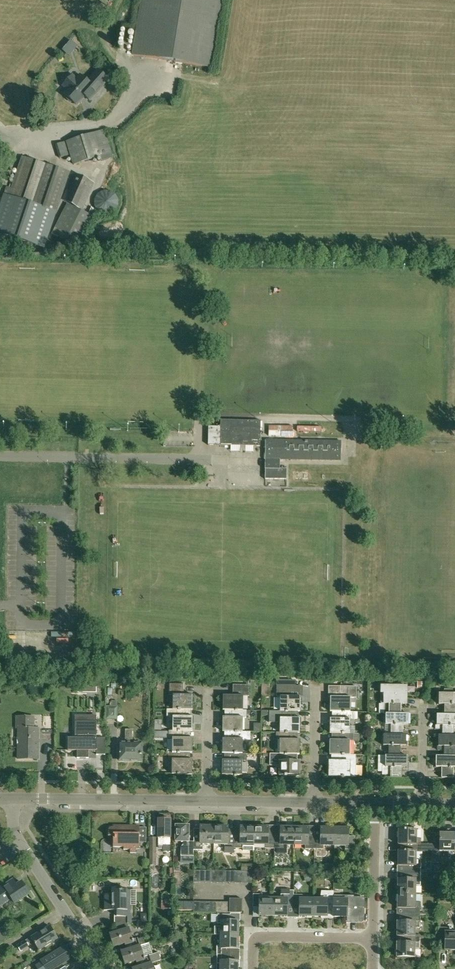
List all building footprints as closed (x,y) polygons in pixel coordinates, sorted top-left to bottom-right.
[(131,54),(132,55),(174,62),(211,68),(211,67),(213,68),(224,0),(140,0),(131,54)] [(71,40),(65,47),(72,53),(78,47),(71,40)] [(62,84),(66,89),(62,93),(65,96),(65,97),(73,105),(74,104),(75,105),(77,107),(79,105),(83,100),(85,97),(91,102),(110,80),(101,72),(89,84),(87,82),(79,74),(75,78),(70,74),(62,84)] [(113,159),(105,130),(66,142),(73,166),(101,158),(102,162),(113,159)] [(59,159),(68,156),(64,142),(55,145),(59,159)] [(0,211),(0,233),(44,248),(55,218),(69,173),(23,158),(13,189),(8,188),(0,211)] [(94,182),(75,173),(62,201),(81,209),(94,182)] [(109,192),(103,192),(97,195),(94,200),(94,206),(97,212),(103,215),(109,215),(114,212),(118,206),(118,200),(114,195),(109,192)] [(52,235),(59,238),(77,247),(92,216),(74,207),(67,204),(52,235)] [(231,428),(230,446),(240,446),(240,451),(246,451),(246,446),(260,446),(261,422),(221,421),(221,427),(231,428)] [(208,445),(230,446),(231,428),(221,427),(209,427),(208,445)] [(265,459),(266,459),(280,459),(340,460),(341,441),(266,440),(266,448),(265,448),(265,459)] [(280,459),(266,459),(265,479),(287,480),(287,470),(280,470),(280,459)] [(276,685),(276,696),(279,696),(279,710),(284,710),(284,711),(287,711),(287,710),(290,710),(298,711),(300,711),(300,696),(296,696),(296,685),(296,681),(290,681),(276,681),(276,685)] [(172,694),(172,709),(176,709),(177,710),(179,710),(180,709),(182,709),(192,709),(192,694),(182,694),(183,683),(169,683),(169,694),(172,694)] [(222,710),(232,710),(235,710),(235,711),(237,711),(237,710),(243,710),(243,695),(249,695),(249,684),(233,684),(232,695),(222,695),(222,710)] [(88,693),(88,685),(76,685),(76,693),(88,693)] [(356,697),(356,686),(339,686),(339,697),(330,696),(329,711),(339,711),(342,711),(342,712),(344,712),(344,711),(349,711),(350,697),(356,697)] [(389,704),(389,714),(400,714),(400,704),(406,704),(407,687),(381,686),(380,704),(389,704)] [(444,715),(454,715),(454,694),(452,694),(452,689),(444,689),(444,693),(438,693),(438,704),(444,704),(444,715)] [(106,719),(117,719),(117,707),(115,707),(115,702),(111,701),(111,709),(106,709),(106,719)] [(182,716),(182,709),(180,709),(179,710),(177,710),(176,709),(172,709),(166,709),(166,716),(172,716),(171,730),(177,730),(177,731),(179,731),(182,731),(192,731),(192,716),(182,716)] [(222,716),(222,731),(224,731),(232,731),(234,731),(234,732),(237,732),(237,731),(242,731),(242,717),(246,717),(246,715),(246,710),(243,710),(237,710),(237,711),(235,711),(235,710),(232,710),(232,716),(225,716),(222,716)] [(290,717),(290,710),(287,710),(287,711),(284,711),(284,710),(279,710),(261,710),(261,715),(268,715),(268,722),(279,722),(279,732),(284,732),(284,733),(287,733),(287,732),(290,732),(299,732),(299,717),(290,717)] [(329,718),(329,733),(332,733),(339,733),(341,733),(344,733),(349,733),(350,726),(350,718),(353,718),(353,711),(349,711),(344,711),(344,712),(342,712),(342,711),(339,711),(339,718),(332,718),(329,718)] [(400,714),(389,714),(385,714),(385,725),(390,725),(390,734),(401,735),(401,725),(408,725),(408,714),(400,714)] [(444,715),(436,714),(436,729),(442,730),(442,735),(453,735),(453,727),(454,727),(454,715),(444,715)] [(89,751),(92,751),(96,751),(96,755),(105,755),(105,738),(96,738),(97,722),(96,722),(87,722),(87,715),(75,715),(75,722),(75,738),(68,738),(68,751),(77,751),(77,758),(89,758),(89,751)] [(16,728),(17,728),(20,728),(20,758),(38,759),(39,727),(34,727),(34,716),(16,716),(16,728)] [(119,760),(141,760),(141,744),(132,744),(132,729),(125,729),(125,744),(119,744),(119,760)] [(171,738),(171,752),(176,752),(176,753),(179,753),(179,752),(182,752),(192,753),(192,738),(182,738),(182,731),(179,731),(177,731),(177,730),(171,730),(168,730),(168,738),(171,738)] [(222,738),(222,753),(224,753),(232,753),(234,753),(236,753),(237,752),(242,753),(242,739),(246,739),(250,739),(250,737),(250,731),(246,731),(242,731),(237,731),(237,732),(234,732),(234,731),(232,731),(232,739),(224,739),(222,738)] [(279,739),(279,753),(284,754),(287,754),(289,754),(299,754),(299,739),(290,739),(290,732),(287,732),(287,733),(284,733),(284,732),(279,732),(275,732),(275,739),(279,739)] [(355,733),(349,733),(344,733),(341,733),(339,733),(339,740),(329,740),(329,754),(339,754),(341,754),(341,755),(344,755),(344,754),(349,755),(349,740),(359,740),(360,733),(355,733)] [(405,735),(401,735),(390,734),(383,734),(383,745),(388,745),(388,756),(399,756),(399,746),(405,746),(405,735)] [(454,756),(454,751),(454,735),(453,735),(442,735),(437,735),(437,746),(437,751),(443,751),(443,756),(454,756)] [(182,759),(182,752),(179,752),(179,753),(176,753),(176,752),(171,752),(168,752),(168,759),(171,759),(171,774),(191,774),(191,759),(182,759)] [(222,775),(242,775),(242,760),(246,760),(246,753),(242,753),(237,752),(236,753),(234,753),(232,753),(232,760),(222,760),(222,775)] [(270,753),(270,765),(273,765),(279,765),(279,775),(299,775),(299,761),(297,761),(289,761),(289,754),(287,754),(284,754),(279,753),(275,753),(273,753),(270,753)] [(329,776),(349,776),(355,776),(355,759),(361,759),(361,755),(349,755),(344,754),(344,755),(341,755),(341,754),(339,754),(339,761),(329,761),(329,776)] [(407,756),(399,756),(388,756),(384,756),(384,766),(382,766),(382,775),(390,775),(390,777),(401,777),(401,767),(407,767),(407,756)] [(435,767),(441,767),(441,777),(453,778),(453,767),(454,767),(454,756),(443,756),(435,756),(435,767)] [(157,820),(157,839),(158,839),(158,845),(162,845),(162,852),(170,852),(170,820),(157,820)] [(193,853),(193,850),(193,842),(188,842),(188,826),(182,826),(182,825),(181,824),(177,824),(176,824),(176,826),(175,826),(175,842),(183,842),(183,844),(181,845),(181,856),(189,856),(189,853),(193,853)] [(146,827),(140,827),(140,826),(139,826),(138,826),(131,825),(130,827),(113,827),(111,827),(110,827),(109,828),(109,829),(108,830),(108,831),(108,836),(113,836),(113,847),(123,847),(123,850),(130,850),(130,853),(136,853),(136,849),(139,850),(140,842),(146,842),(146,827)] [(203,843),(213,843),(213,826),(199,826),(199,829),(193,829),(193,842),(193,850),(203,850),(203,843)] [(233,852),(233,848),(233,829),(227,829),(227,826),(213,826),(213,843),(224,843),(224,852),(233,852)] [(233,829),(233,848),(243,848),(243,850),(253,850),(253,844),(254,827),(240,826),(240,829),(233,829)] [(265,848),(273,848),(273,835),(268,835),(268,827),(254,827),(253,844),(265,844),(265,848)] [(273,835),(273,848),(276,848),(276,853),(286,853),(286,844),(293,844),(293,827),(286,827),(280,827),(280,836),(273,835)] [(293,827),(293,844),(305,845),(305,849),(314,849),(314,836),(308,836),(308,827),(293,827)] [(323,845),(334,845),(334,828),(320,828),(320,836),(314,836),(314,849),(323,849),(323,845)] [(348,828),(334,828),(334,845),(345,845),(345,849),(354,849),(354,836),(348,836),(348,828)] [(407,844),(406,850),(416,851),(420,851),(420,838),(416,838),(416,829),(398,829),(398,844),(407,844)] [(454,841),(454,832),(440,832),(439,851),(448,851),(448,856),(454,856),(454,841)] [(406,872),(420,872),(420,859),(416,859),(416,851),(406,850),(398,850),(398,865),(406,865),(406,872)] [(397,879),(397,893),(415,894),(415,885),(420,886),(420,872),(406,872),(406,879),(397,879)] [(304,876),(307,884),(316,881),(313,873),(304,876)] [(28,893),(21,882),(15,886),(11,881),(0,888),(0,905),(11,898),(14,903),(28,893)] [(105,894),(105,910),(116,910),(119,910),(119,917),(131,917),(131,905),(129,905),(129,896),(127,896),(127,890),(127,889),(120,889),(120,887),(112,887),(112,894),(105,894)] [(292,908),(293,895),(293,890),(290,890),(290,889),(281,889),(281,899),(272,899),(272,916),(286,916),(287,908),(292,908)] [(327,908),(333,908),(333,899),(333,891),(321,891),(320,899),(313,899),(313,917),(327,917),(327,908)] [(397,893),(397,908),(406,908),(406,915),(419,914),(419,902),(415,902),(415,894),(397,893)] [(272,916),(272,899),(262,898),(262,895),(253,894),(252,907),(259,907),(259,916),(272,916)] [(313,917),(313,899),(302,899),(302,895),(293,895),(292,908),(299,908),(299,917),(313,917)] [(333,899),(333,908),(333,917),(351,917),(351,908),(354,908),(354,895),(344,895),(344,899),(333,899)] [(214,935),(221,935),(238,935),(238,921),(230,921),(230,915),(217,914),(217,924),(221,924),(221,927),(214,927),(214,935)] [(397,936),(405,936),(415,936),(415,928),(419,928),(419,917),(419,915),(406,915),(406,922),(397,921),(397,936)] [(126,950),(140,946),(138,939),(137,938),(132,940),(127,924),(114,924),(117,932),(110,935),(113,946),(124,942),(126,950)] [(39,950),(57,939),(49,926),(17,945),(20,951),(29,945),(28,943),(33,940),(39,950)] [(454,950),(454,932),(451,932),(451,927),(440,927),(438,927),(438,941),(443,941),(443,950),(454,950)] [(0,938),(0,943),(9,937),(7,934),(0,938)] [(238,949),(238,935),(221,935),(220,946),(216,946),(216,955),(229,955),(229,949),(238,949)] [(397,942),(397,957),(414,957),(414,949),(419,949),(419,936),(415,936),(405,936),(405,942),(397,942)] [(126,950),(121,952),(125,964),(136,960),(138,967),(151,963),(160,960),(158,952),(152,954),(143,957),(140,946),(126,950)] [(34,965),(36,968),(53,968),(70,959),(63,948),(41,961),(34,965)] [(237,961),(229,961),(229,955),(216,955),(216,964),(216,968),(237,968),(237,961)]
